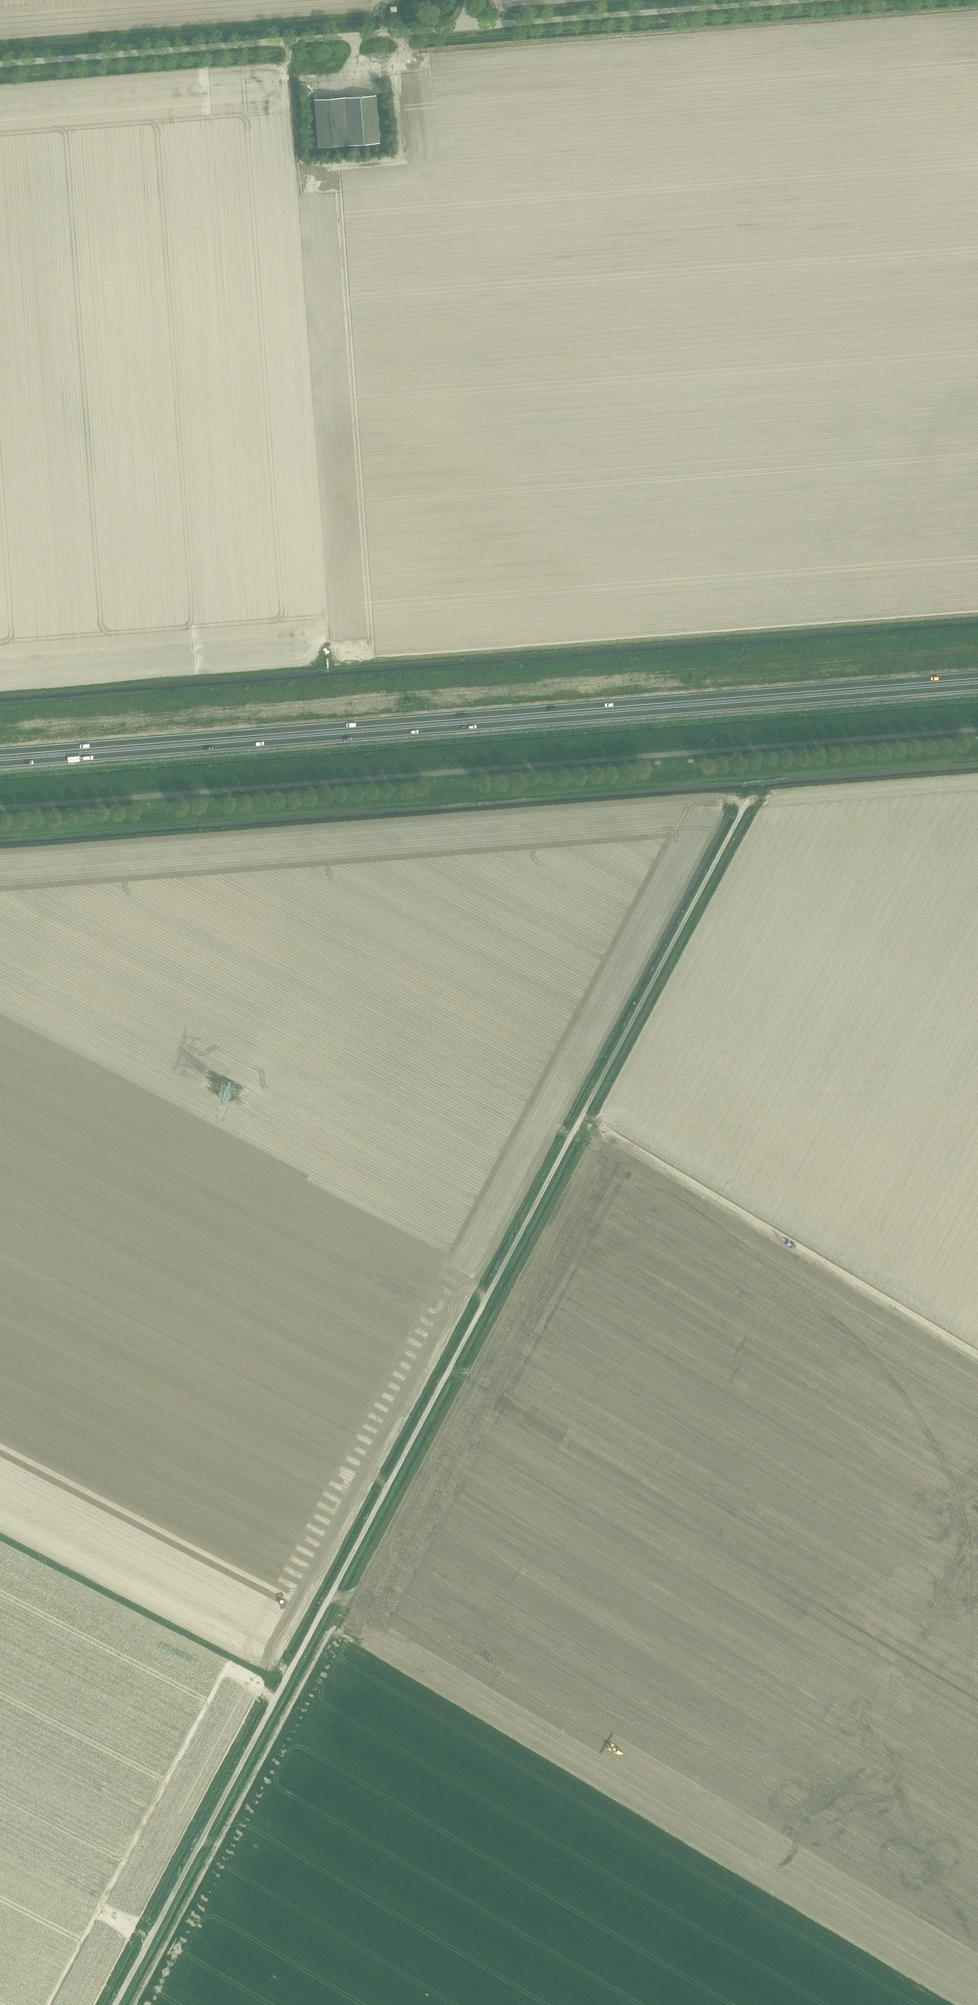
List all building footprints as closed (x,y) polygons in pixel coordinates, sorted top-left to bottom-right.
[(376,94),(345,97),(315,99),(319,147),(380,142),(376,94)]
